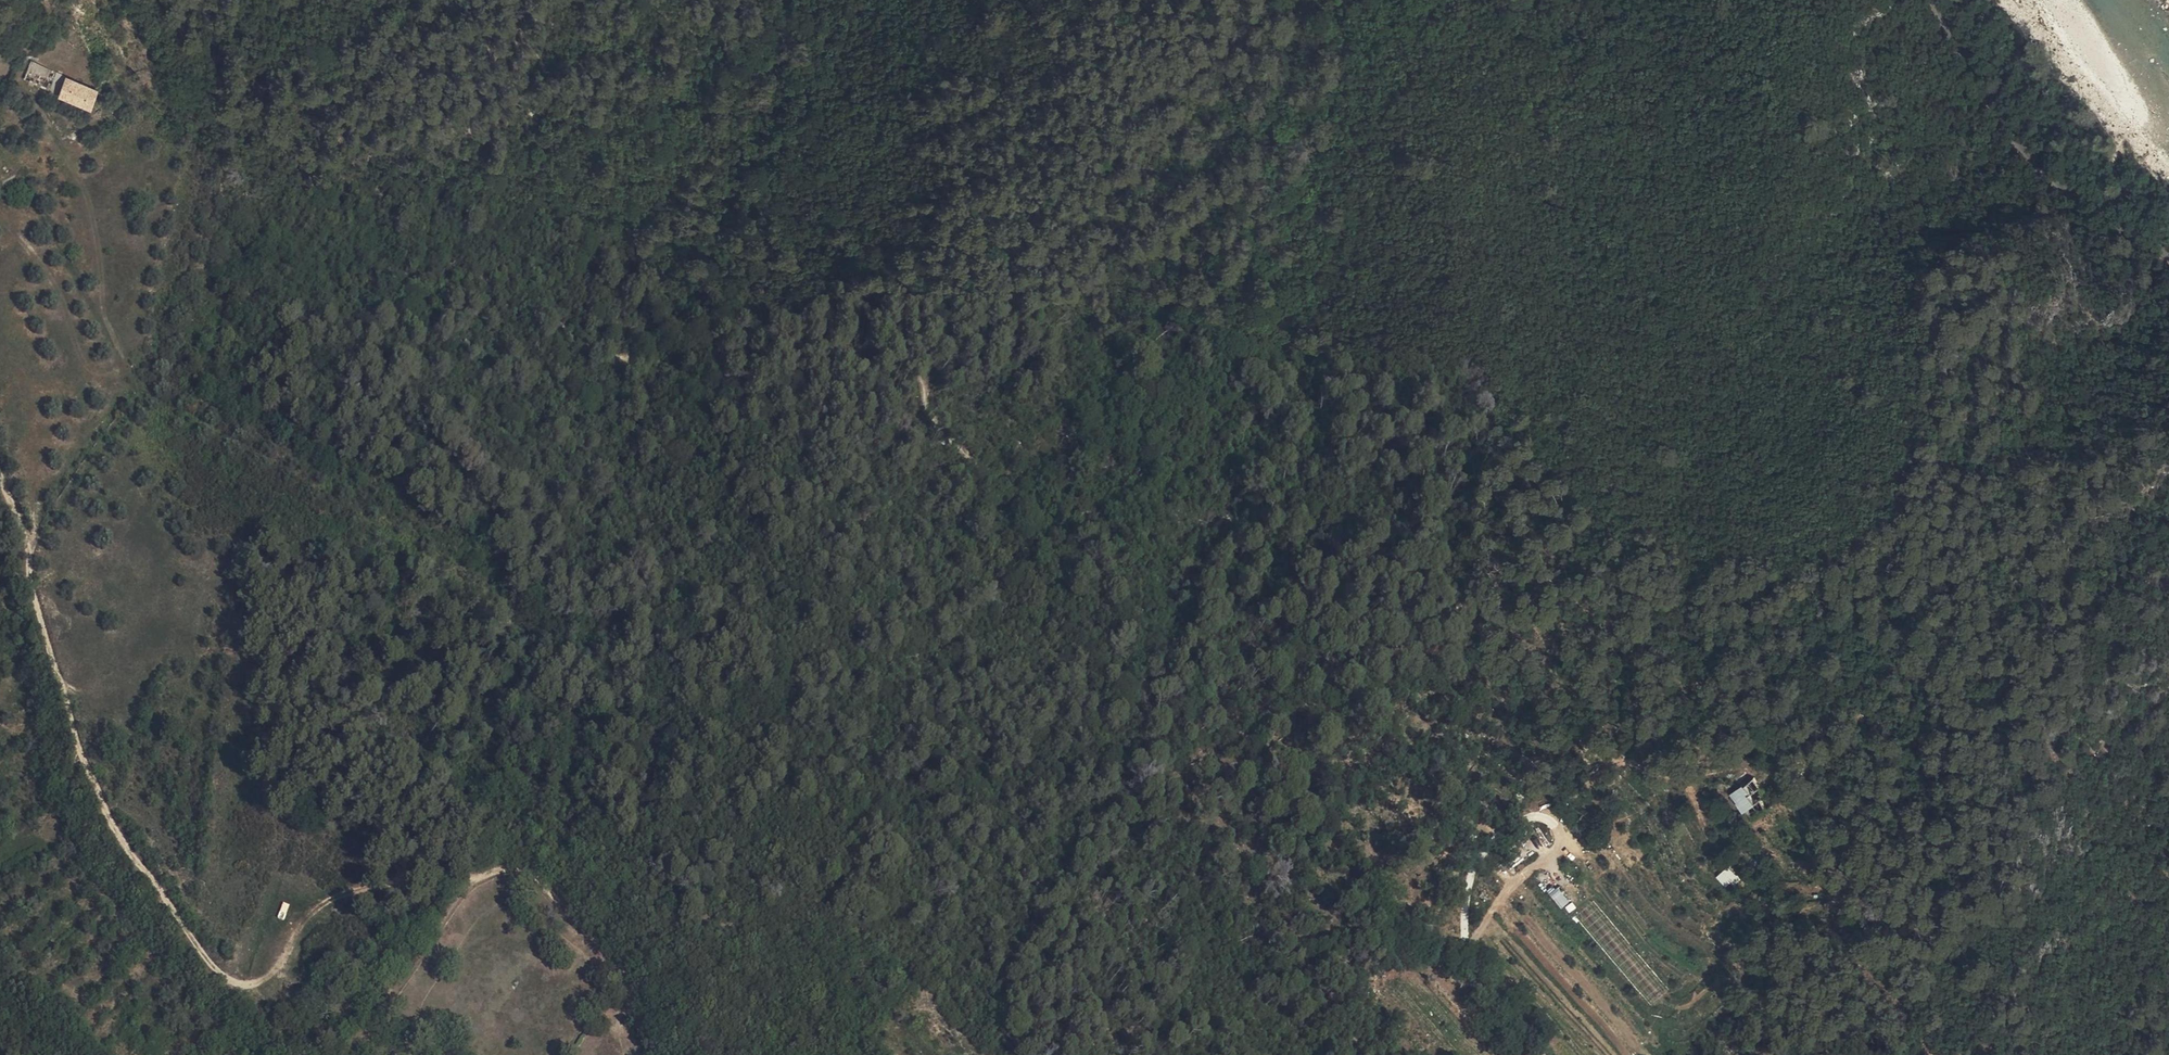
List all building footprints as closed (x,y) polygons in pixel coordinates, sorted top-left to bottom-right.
[(30,63),(26,75),(45,81),(49,69),(30,63)] [(90,112),(99,94),(68,81),(60,98),(90,112)] [(1744,784),(1751,792),(1762,783),(1756,775),(1744,784)] [(1765,810),(1769,808),(1761,796),(1768,791),(1762,783),(1751,792),(1744,784),(1734,792),(1739,797),(1737,798),(1743,804),(1744,803),(1752,814),(1765,810)] [(1768,791),(1761,796),(1769,808),(1779,802),(1771,788),(1768,791)] [(1726,867),(1716,879),(1726,888),(1737,876),(1726,867)] [(1561,908),(1569,901),(1557,887),(1549,894),(1561,908)] [(277,918),(285,920),(289,903),(282,901),(277,918)]
